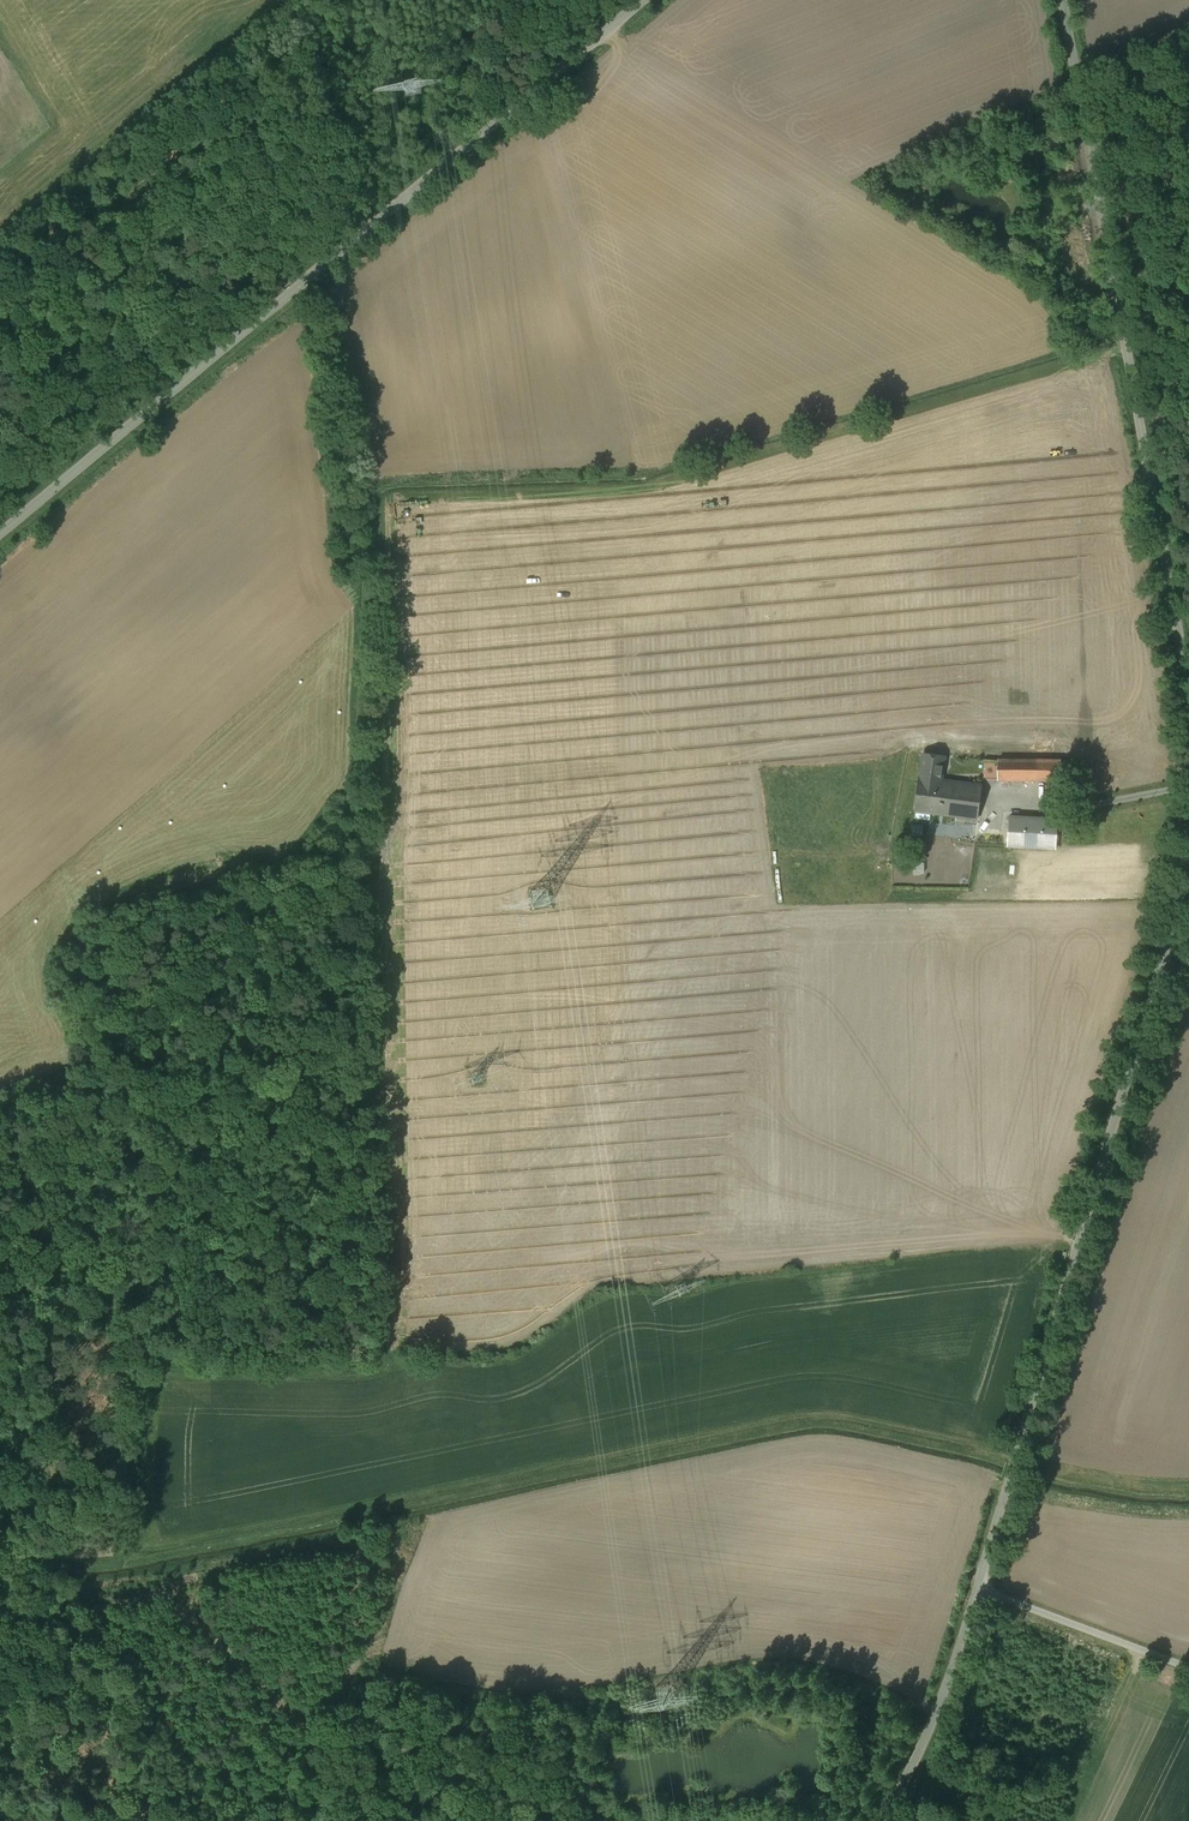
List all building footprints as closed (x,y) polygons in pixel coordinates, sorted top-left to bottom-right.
[(942,758),(920,755),(911,811),(974,821),(980,784),(939,778),(942,758)] [(1061,760),(998,760),(998,780),(1060,780),(1061,760)] [(1058,819),(1009,817),(1008,846),(1056,849),(1058,819)] [(911,826),(911,836),(922,835),(922,825),(911,826)]
